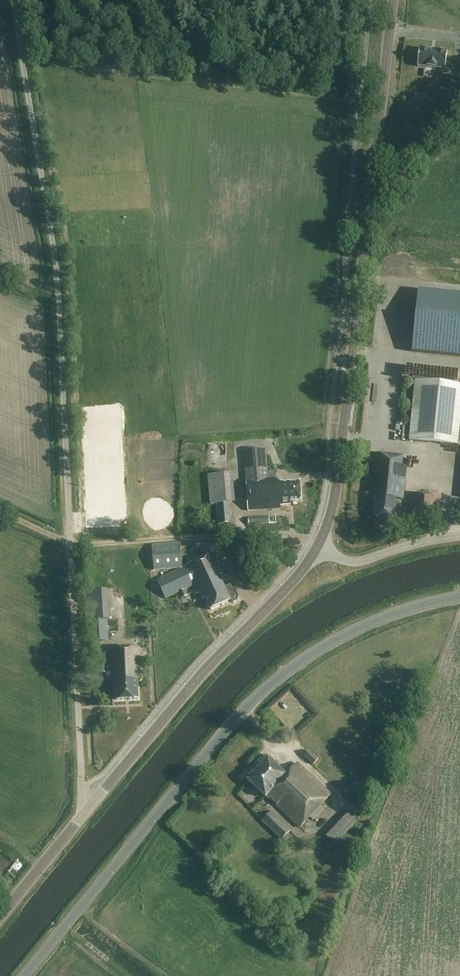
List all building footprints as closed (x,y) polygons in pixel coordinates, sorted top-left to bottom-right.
[(420,48),(419,48),(417,67),(418,67),(418,66),(445,69),(445,70),(447,51),(420,49),(420,48)] [(451,77),(450,89),(459,90),(459,78),(451,77)] [(428,89),(428,79),(418,79),(418,83),(407,83),(406,89),(428,89)] [(414,353),(459,357),(459,297),(419,293),(414,353)] [(415,381),(410,441),(459,445),(459,438),(459,385),(415,381)] [(268,472),(266,449),(243,450),(248,511),(280,509),(280,506),(290,505),(290,501),(302,501),(301,483),(281,484),(276,478),(275,471),(268,472)] [(408,457),(376,453),(372,490),(373,490),(372,497),(373,497),(373,503),(375,503),(375,510),(376,510),(375,519),(393,521),(396,499),(403,500),(408,457)] [(235,503),(232,473),(208,475),(210,505),(216,504),(218,525),(231,524),(229,503),(235,503)] [(441,497),(410,494),(409,511),(439,514),(441,497)] [(269,524),(269,517),(248,518),(248,526),(269,524)] [(258,573),(246,541),(230,546),(242,579),(258,573)] [(182,569),(180,544),(152,546),(154,571),(182,569)] [(225,577),(214,553),(183,567),(183,569),(157,580),(165,599),(179,593),(182,599),(188,596),(185,590),(192,587),(196,595),(200,593),(203,600),(205,599),(211,610),(231,601),(234,603),(238,601),(239,597),(235,589),(232,590),(230,586),(225,588),(223,582),(225,577)] [(108,620),(107,590),(87,591),(90,642),(107,641),(106,620),(108,620)] [(185,624),(170,632),(172,637),(187,630),(185,624)] [(141,680),(140,648),(111,649),(112,660),(97,661),(98,673),(115,673),(116,700),(139,699),(138,680),(141,680)] [(319,760),(310,751),(304,757),(313,766),(319,760)] [(286,775),(268,758),(247,780),(266,798),(268,797),(277,805),(276,806),(300,828),(331,795),(297,764),(286,775)] [(357,821),(346,811),(325,834),(335,844),(357,821)] [(291,831),(271,812),(262,821),(282,840),(291,831)]
